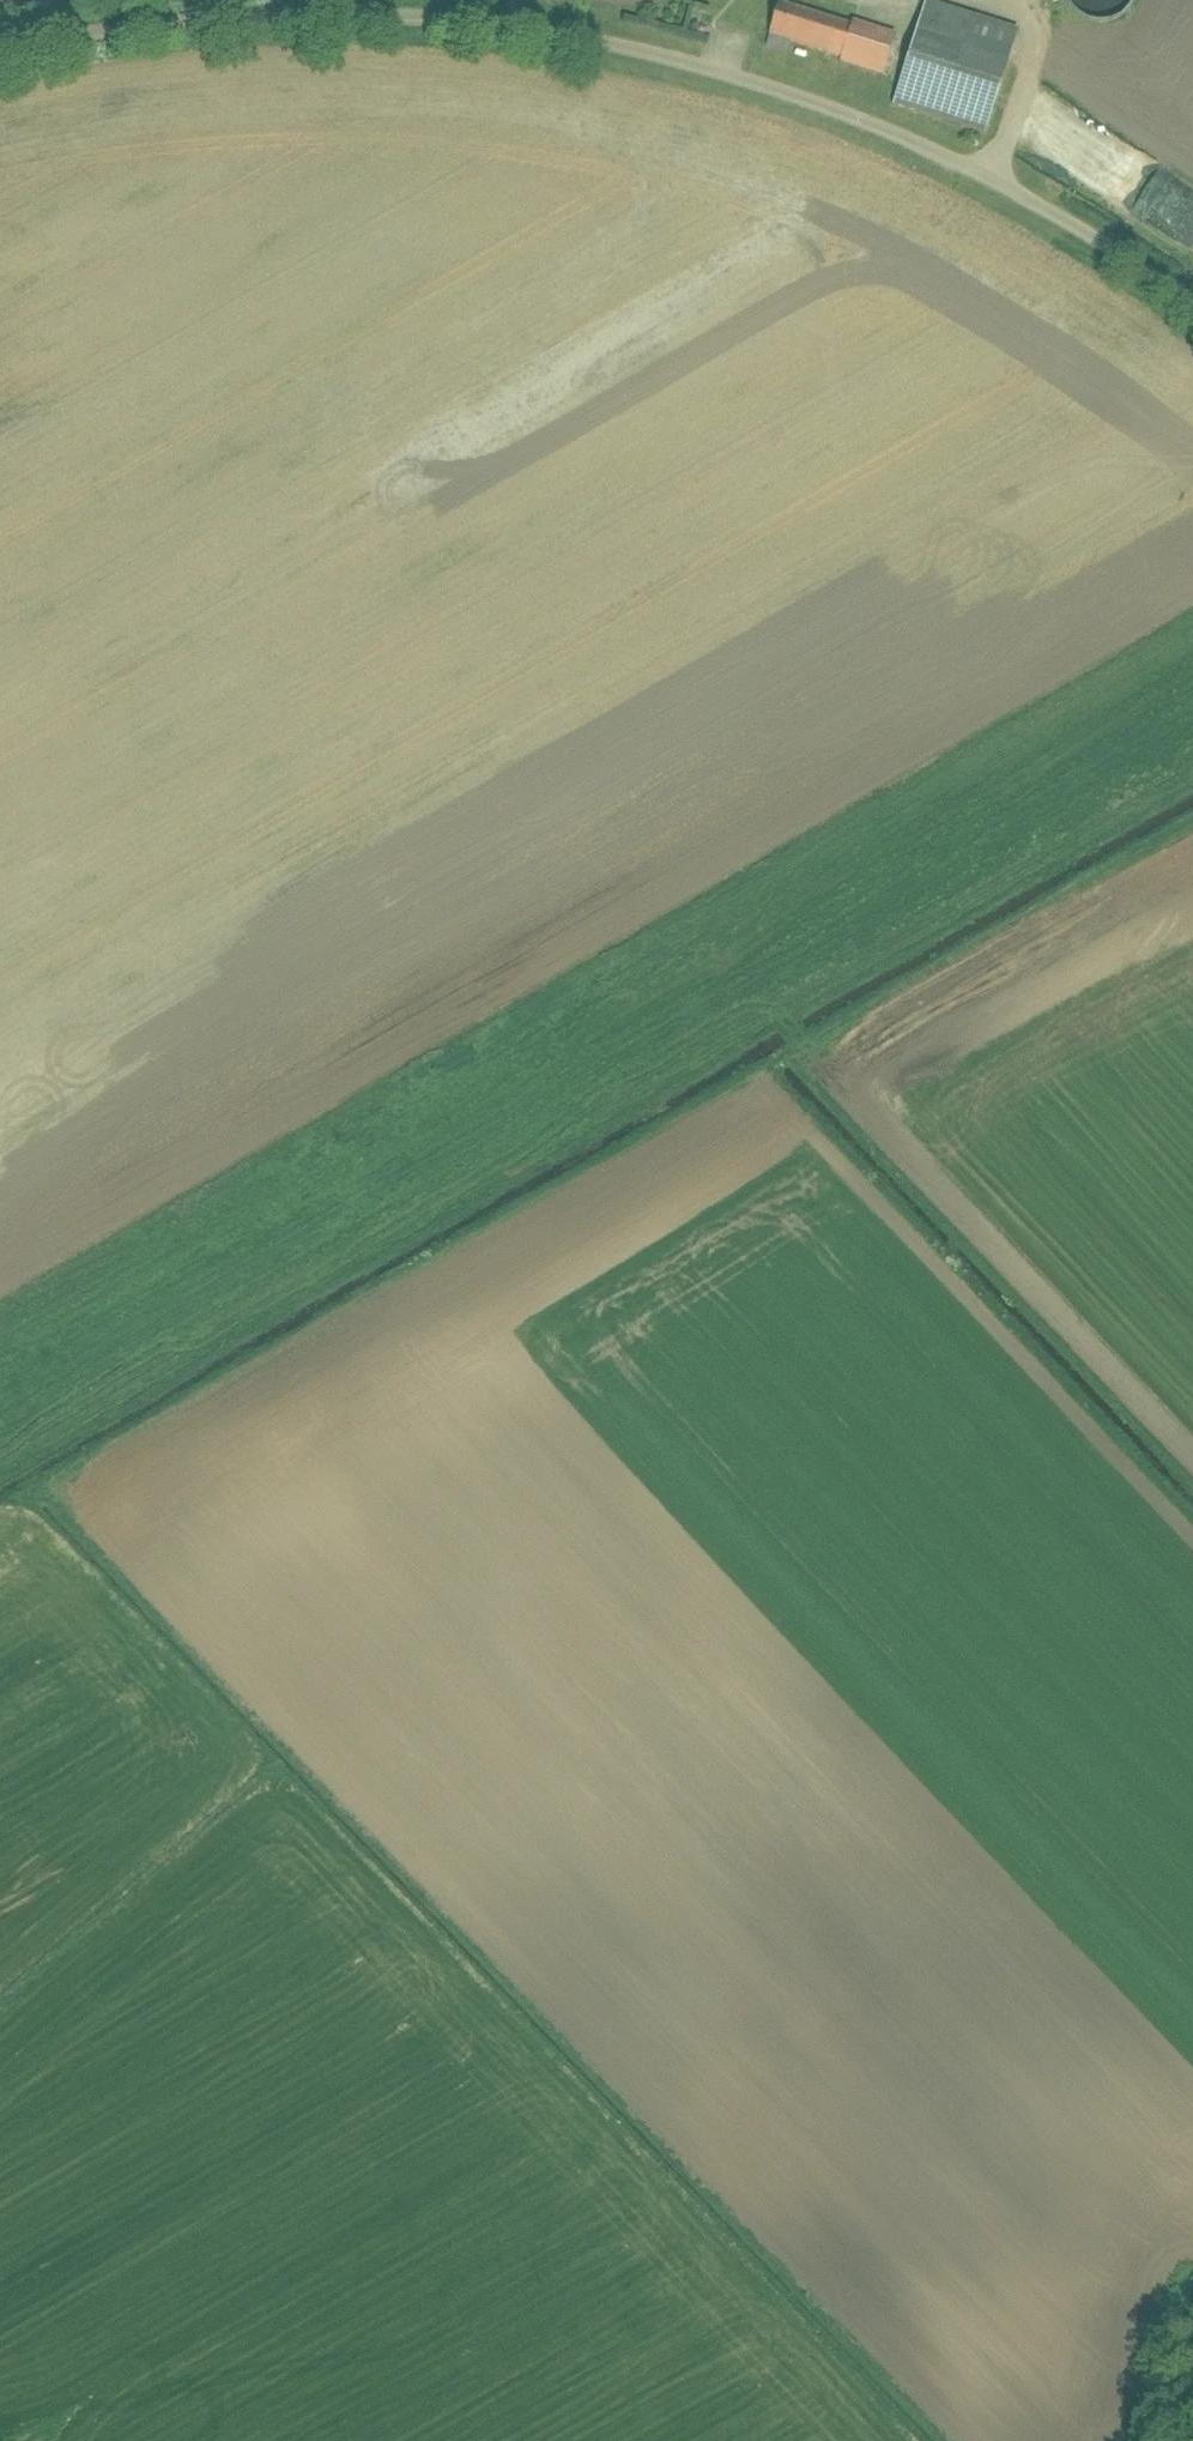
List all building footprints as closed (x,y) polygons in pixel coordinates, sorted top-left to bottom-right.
[(918,0),(914,0),(882,106),(966,131),(998,24),(918,0)] [(1076,2),(1080,6),(1089,12),(1096,14),(1102,15),(1108,14),(1113,12),(1118,9),(1124,5),(1128,0),(1075,0),(1076,2)] [(882,71),(892,37),(782,5),(773,39),(882,71)]
